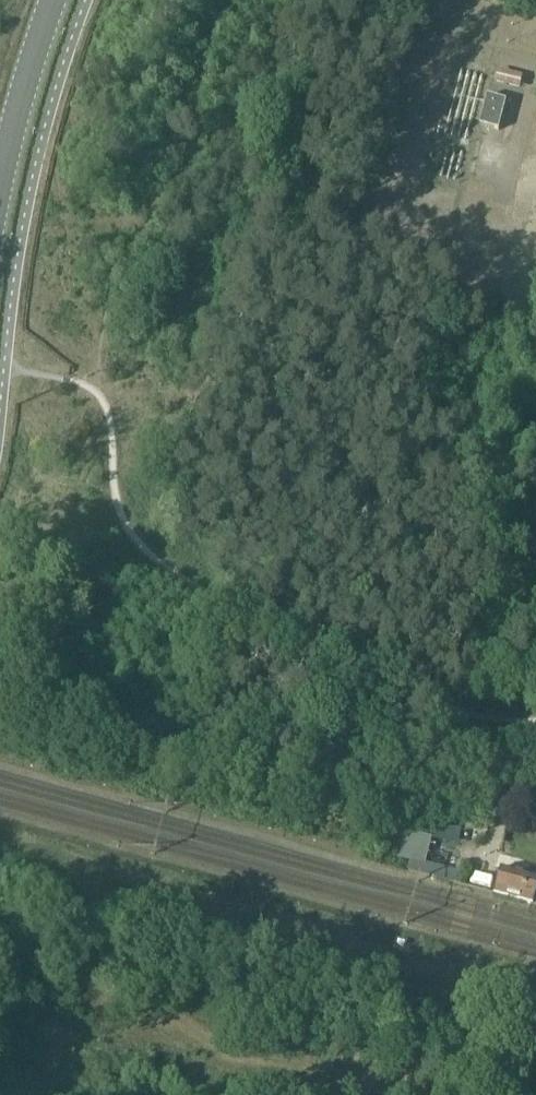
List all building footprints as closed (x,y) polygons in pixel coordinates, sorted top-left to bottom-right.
[(496,81),(521,87),(524,75),(499,68),(496,81)] [(508,100),(487,95),(479,126),(500,131),(508,100)] [(435,878),(440,879),(453,881),(453,882),(457,883),(460,872),(425,864),(410,860),(410,861),(408,870),(408,871),(409,871),(434,878),(434,877),(435,878)] [(493,895),(532,905),(535,888),(535,881),(499,871),(493,895)] [(488,890),(490,881),(476,878),(474,886),(488,890)]
